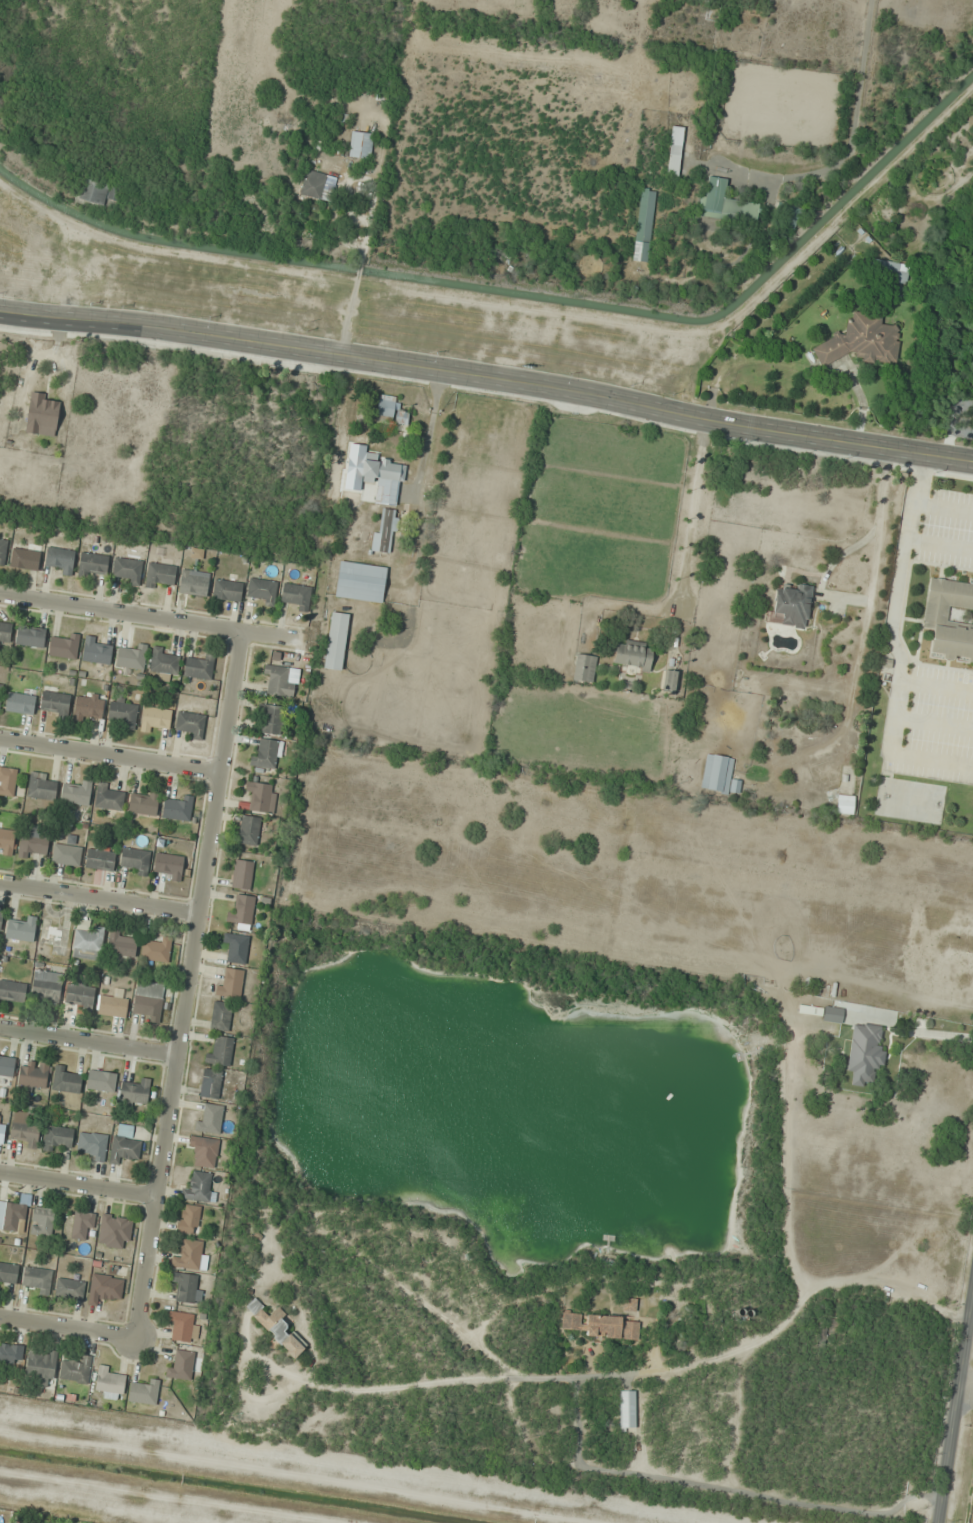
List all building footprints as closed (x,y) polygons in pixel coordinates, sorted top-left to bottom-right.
[(678,176),(683,127),(672,126),(666,175),(678,176)] [(373,133),(350,131),(349,157),(372,159),(373,133)] [(336,177),(306,169),(299,194),(330,202),(336,177)] [(724,199),(727,177),(709,175),(706,196),(699,196),(696,217),(757,224),(759,203),(724,199)] [(103,206),(106,197),(118,201),(122,188),(85,177),(79,199),(103,206)] [(641,188),(632,261),(647,263),(656,190),(641,188)] [(803,210),(790,205),(785,218),(798,223),(803,210)] [(868,251),(889,256),(893,241),(872,236),(868,251)] [(871,257),(867,275),(896,281),(893,296),(905,298),(912,265),(871,257)] [(896,364),(899,327),(883,325),(878,315),(853,312),(852,319),(846,321),(845,334),(842,334),(811,348),(820,366),(851,352),(855,352),(858,360),(896,364)] [(59,404),(49,403),(50,394),(30,392),(25,432),(55,436),(59,404)] [(377,420),(407,423),(409,409),(399,408),(400,397),(380,395),(377,420)] [(405,483),(407,466),(386,464),(387,454),(363,452),(361,481),(377,483),(374,503),(395,505),(397,482),(405,483)] [(394,510),(378,508),(374,553),(390,554),(394,510)] [(4,564),(8,541),(0,540),(0,564),(4,564)] [(23,549),(11,550),(12,569),(40,567),(39,544),(23,545),(23,549)] [(43,567),(69,575),(76,553),(51,545),(43,567)] [(80,577),(88,577),(88,573),(108,571),(107,553),(78,555),(80,577)] [(112,580),(140,583),(142,560),(114,558),(112,580)] [(340,560),(388,567),(383,603),(335,596),(340,560)] [(163,584),(172,585),(176,567),(150,562),(145,585),(162,589),(163,584)] [(182,569),(210,573),(206,596),(178,593),(182,569)] [(245,596),(271,607),(279,586),(253,576),(245,596)] [(928,578),(923,627),(932,628),(929,655),(972,660),(972,583),(928,578)] [(215,579),(243,583),(240,601),(212,597),(215,579)] [(308,610),(311,586),(283,583),(280,606),(308,610)] [(773,613),(782,614),(781,627),(809,628),(811,585),(794,584),(794,591),(774,590),(773,613)] [(332,610),(350,613),(341,671),(322,668),(332,610)] [(0,623),(0,641),(10,642),(12,624),(0,623)] [(45,630),(17,627),(15,644),(44,647),(45,630)] [(76,659),(80,635),(70,633),(69,639),(51,637),(48,655),(76,659)] [(82,660),(110,663),(112,646),(95,644),(96,637),(85,636),(82,660)] [(650,667),(652,643),(616,642),(615,666),(650,667)] [(117,669),(144,669),(144,647),(117,647),(117,669)] [(179,652),(152,650),(150,672),(177,675),(179,652)] [(573,680),(593,682),(596,656),(576,654),(573,680)] [(186,655),(184,676),(211,679),(213,658),(186,655)] [(299,669),(267,665),(264,693),(296,696),(299,669)] [(679,671),(667,670),(664,690),(677,691),(679,671)] [(70,695),(43,691),(40,709),(59,712),(58,718),(67,719),(70,695)] [(35,695),(7,692),(6,711),(33,714),(35,695)] [(104,696),(76,692),(73,720),(83,721),(83,716),(101,718),(104,696)] [(108,725),(136,725),(136,702),(108,702),(108,725)] [(282,707),(260,705),(259,714),(265,714),(263,732),(279,734),(282,707)] [(171,711),(144,706),(140,729),(156,732),(157,724),(168,727),(171,711)] [(203,736),(203,713),(176,713),(176,736),(203,736)] [(250,766),(276,769),(278,741),(259,739),(257,756),(251,755),(250,766)] [(740,781),(730,779),(734,758),(706,753),(700,789),(738,796),(740,781)] [(0,766),(0,794),(13,796),(17,769),(0,766)] [(27,797),(55,799),(56,775),(29,773),(27,797)] [(267,812),(272,785),(247,781),(245,791),(254,792),(251,809),(267,812)] [(89,805),(92,786),(63,782),(61,802),(89,805)] [(106,789),(107,784),(97,783),(95,807),(123,810),(125,791),(106,789)] [(155,792),(127,798),(131,816),(159,810),(155,792)] [(164,800),(162,818),(190,820),(192,796),(182,795),(182,801),(164,800)] [(836,813),(853,814),(853,795),(837,795),(836,813)] [(238,843),(257,845),(260,817),(241,815),(238,843)] [(41,825),(20,825),(20,856),(48,856),(48,836),(41,836),(41,825)] [(14,852),(14,829),(0,829),(0,852),(14,852)] [(52,863),(80,865),(82,847),(53,844),(52,863)] [(150,852),(123,847),(119,871),(146,875),(150,852)] [(86,868),(114,869),(114,851),(86,850),(86,868)] [(153,876),(182,879),(184,856),(155,854),(153,876)] [(234,858),(254,861),(250,889),(230,887),(234,858)] [(231,923),(253,923),(253,896),(231,896),(231,923)] [(93,932),(75,930),(72,957),(100,960),(104,927),(94,926),(93,932)] [(107,954),(134,957),(137,935),(109,932),(107,954)] [(169,935),(161,935),(161,941),(142,941),(142,961),(169,961),(169,935)] [(221,985),(218,984),(215,993),(236,999),(245,973),(227,967),(221,985)] [(58,1007),(63,974),(35,969),(30,1002),(58,1007)] [(25,1001),(0,998),(0,979),(27,983),(25,1001)] [(133,1013),(150,1015),(149,1021),(159,1022),(164,984),(137,981),(133,1013)] [(83,1010),(91,1012),(95,988),(67,984),(65,1001),(84,1004),(83,1010)] [(128,999),(101,994),(97,1013),(124,1018),(128,999)] [(209,1028),(232,1033),(238,1005),(215,1000),(209,1028)] [(822,1008),(800,1003),(798,1012),(820,1017),(822,1008)] [(842,1023),(843,1008),(824,1006),(822,1021),(842,1023)] [(878,1047),(881,1025),(852,1022),(847,1071),(853,1072),(851,1085),(872,1087),(874,1068),(882,1069),(885,1048),(878,1047)] [(233,1038),(212,1035),(207,1063),(229,1066),(233,1038)] [(13,1076),(15,1057),(0,1056),(0,1075),(13,1076)] [(45,1093),(49,1063),(21,1060),(17,1089),(45,1093)] [(80,1074),(71,1074),(71,1065),(53,1066),(54,1092),(81,1090),(80,1074)] [(114,1092),(117,1073),(89,1069),(86,1088),(114,1092)] [(200,1096),(218,1098),(221,1071),(203,1069),(200,1096)] [(152,1081),(141,1077),(138,1088),(123,1083),(118,1097),(144,1105),(152,1081)] [(20,1139),(19,1146),(37,1147),(40,1123),(12,1120),(10,1138),(20,1139)] [(110,1162),(123,1164),(124,1157),(138,1159),(141,1140),(131,1138),(133,1127),(116,1124),(110,1162)] [(53,1145),(71,1147),(73,1129),(46,1125),(42,1150),(53,1152),(53,1145)] [(78,1150),(86,1149),(87,1161),(106,1160),(105,1132),(77,1134),(78,1150)] [(212,1135),(190,1141),(197,1169),(219,1163),(212,1135)] [(212,1173),(193,1171),(192,1189),(183,1188),(182,1199),(211,1201),(212,1196),(210,1196),(212,1173)] [(6,1201),(27,1204),(22,1232),(2,1229),(6,1201)] [(201,1207),(183,1204),(177,1231),(196,1235),(201,1207)] [(54,1209),(34,1206),(30,1233),(51,1236),(54,1209)] [(74,1210),(96,1214),(94,1228),(87,1227),(85,1239),(70,1237),(74,1210)] [(98,1245),(124,1248),(125,1240),(130,1241),(133,1217),(101,1214),(98,1245)] [(181,1257),(173,1256),(171,1266),(203,1270),(207,1242),(183,1238),(181,1257)] [(16,1282),(17,1263),(0,1263),(0,1282),(16,1282)] [(48,1293),(53,1271),(26,1265),(21,1287),(48,1293)] [(121,1299),(123,1277),(92,1274),(88,1303),(97,1305),(98,1296),(121,1299)] [(172,1283),(178,1283),(178,1302),(199,1302),(199,1274),(172,1274),(172,1283)] [(55,1296),(82,1299),(84,1281),(57,1278),(55,1296)] [(290,1319),(278,1306),(269,1314),(255,1298),(245,1307),(293,1359),(306,1347),(285,1324),(290,1319)] [(636,1312),(636,1298),(624,1298),(624,1312),(636,1312)] [(168,1310),(194,1314),(190,1342),(171,1339),(174,1317),(167,1316),(168,1310)] [(584,1313),(562,1311),(561,1328),(586,1330),(586,1336),(637,1340),(639,1317),(584,1313)] [(23,1345),(0,1343),(0,1362),(21,1364),(23,1345)] [(26,1375),(36,1375),(35,1385),(53,1386),(56,1351),(29,1349),(26,1375)] [(195,1378),(195,1351),(176,1351),(176,1366),(166,1366),(166,1378),(195,1378)] [(86,1384),(91,1356),(82,1355),(80,1364),(62,1361),(59,1379),(86,1384)] [(96,1398),(124,1398),(124,1374),(109,1373),(109,1365),(97,1365),(96,1398)] [(130,1381),(148,1384),(149,1378),(160,1379),(156,1406),(127,1402),(130,1381)] [(620,1391),(620,1431),(636,1431),(636,1391),(620,1391)]
